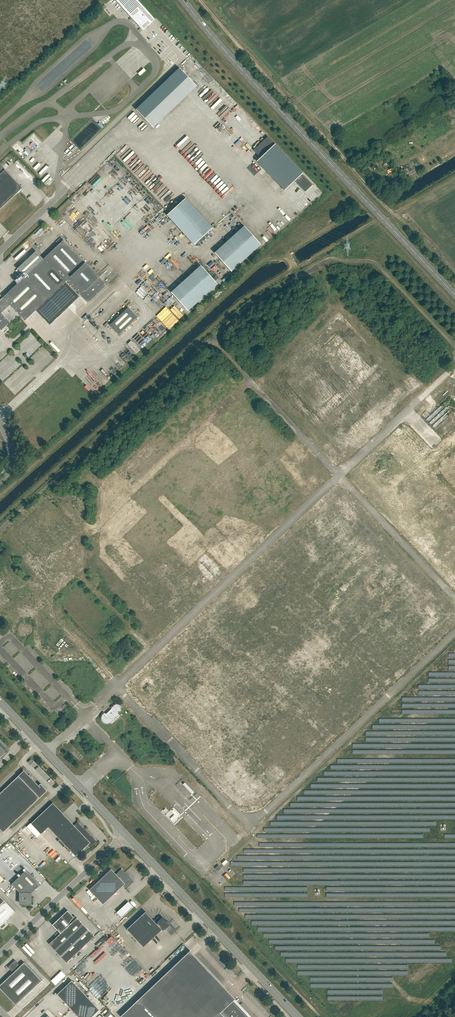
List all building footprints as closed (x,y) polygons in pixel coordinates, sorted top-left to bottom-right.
[(146,28),(155,19),(137,0),(115,0),(140,27),(143,30),(146,28)] [(164,57),(161,59),(169,67),(172,65),(164,57)] [(180,68),(136,110),(153,128),(197,86),(180,68)] [(188,131),(202,127),(200,119),(186,123),(188,131)] [(26,155),(42,138),(36,132),(30,138),(28,136),(17,146),(26,155)] [(275,144),(257,161),(285,190),(295,181),(305,192),(313,184),(302,173),(303,173),(275,144)] [(73,159),(79,153),(72,146),(63,154),(66,157),(69,154),(73,159)] [(6,169),(0,164),(0,172),(1,173),(0,174),(0,209),(23,188),(20,185),(5,169),(6,169)] [(15,173),(17,171),(10,164),(8,166),(15,173)] [(84,172),(72,182),(76,186),(88,176),(84,172)] [(175,194),(166,185),(155,197),(165,206),(175,194)] [(167,215),(194,245),(213,228),(186,198),(167,215)] [(106,239),(83,214),(71,224),(74,227),(77,225),(97,246),(106,239)] [(132,225),(137,218),(134,216),(129,222),(132,225)] [(215,253),(231,271),(261,245),(244,226),(215,253)] [(166,243),(175,235),(171,231),(162,239),(166,243)] [(1,330),(11,322),(2,312),(10,304),(25,320),(36,310),(50,325),(79,297),(65,282),(67,280),(88,302),(106,285),(86,263),(87,261),(84,258),(83,260),(63,240),(43,259),(36,251),(17,269),(25,277),(3,297),(0,300),(0,329),(1,330)] [(188,311),(218,284),(201,265),(171,292),(188,311)] [(119,334),(137,317),(128,307),(110,324),(119,334)] [(137,353),(140,350),(132,341),(128,344),(137,353)] [(299,353),(306,362),(317,353),(310,344),(299,353)] [(69,354),(68,355),(76,363),(78,362),(69,354)] [(106,714),(105,713),(103,714),(102,715),(102,716),(102,717),(102,718),(102,719),(102,720),(102,721),(103,721),(104,722),(106,723),(108,723),(109,723),(110,722),(111,721),(112,720),(111,719),(112,718),(117,713),(118,713),(119,712),(120,711),(121,710),(121,709),(121,708),(121,707),(121,706),(120,706),(120,705),(119,705),(118,704),(117,704),(116,704),(115,705),(114,705),(111,708),(112,709),(107,713),(106,714)] [(0,793),(0,829),(3,832),(47,790),(41,784),(39,786),(23,769),(24,770),(0,793)] [(48,827),(76,856),(87,845),(90,848),(97,841),(78,821),(74,825),(53,803),(31,823),(27,826),(37,837),(48,827)] [(111,869),(89,890),(103,904),(123,885),(126,888),(134,882),(122,869),(116,874),(111,869)] [(31,893),(40,884),(26,870),(11,884),(20,893),(20,903),(31,904),(31,893)] [(1,929),(3,929),(9,924),(9,922),(6,920),(15,912),(0,896),(0,928),(1,929)] [(52,924),(60,933),(49,944),(67,963),(94,936),(77,918),(75,920),(73,918),(73,917),(67,910),(60,917),(52,924)] [(169,925),(169,926),(170,925),(167,923),(168,922),(160,917),(159,917),(158,917),(157,917),(157,918),(157,919),(157,920),(157,921),(158,922),(156,923),(145,911),(127,929),(143,947),(162,929),(163,930),(169,925)] [(232,1001),(235,998),(190,950),(120,1016),(121,1016),(247,1016),(232,1001)] [(16,1005),(41,980),(24,962),(20,966),(15,960),(8,967),(13,972),(0,985),(0,988),(16,1005)] [(61,971),(51,980),(56,985),(66,975),(61,971)] [(72,980),(57,994),(71,1009),(86,995),(72,980)] [(99,1009),(86,995),(71,1009),(79,1016),(91,1016),(99,1009)]
